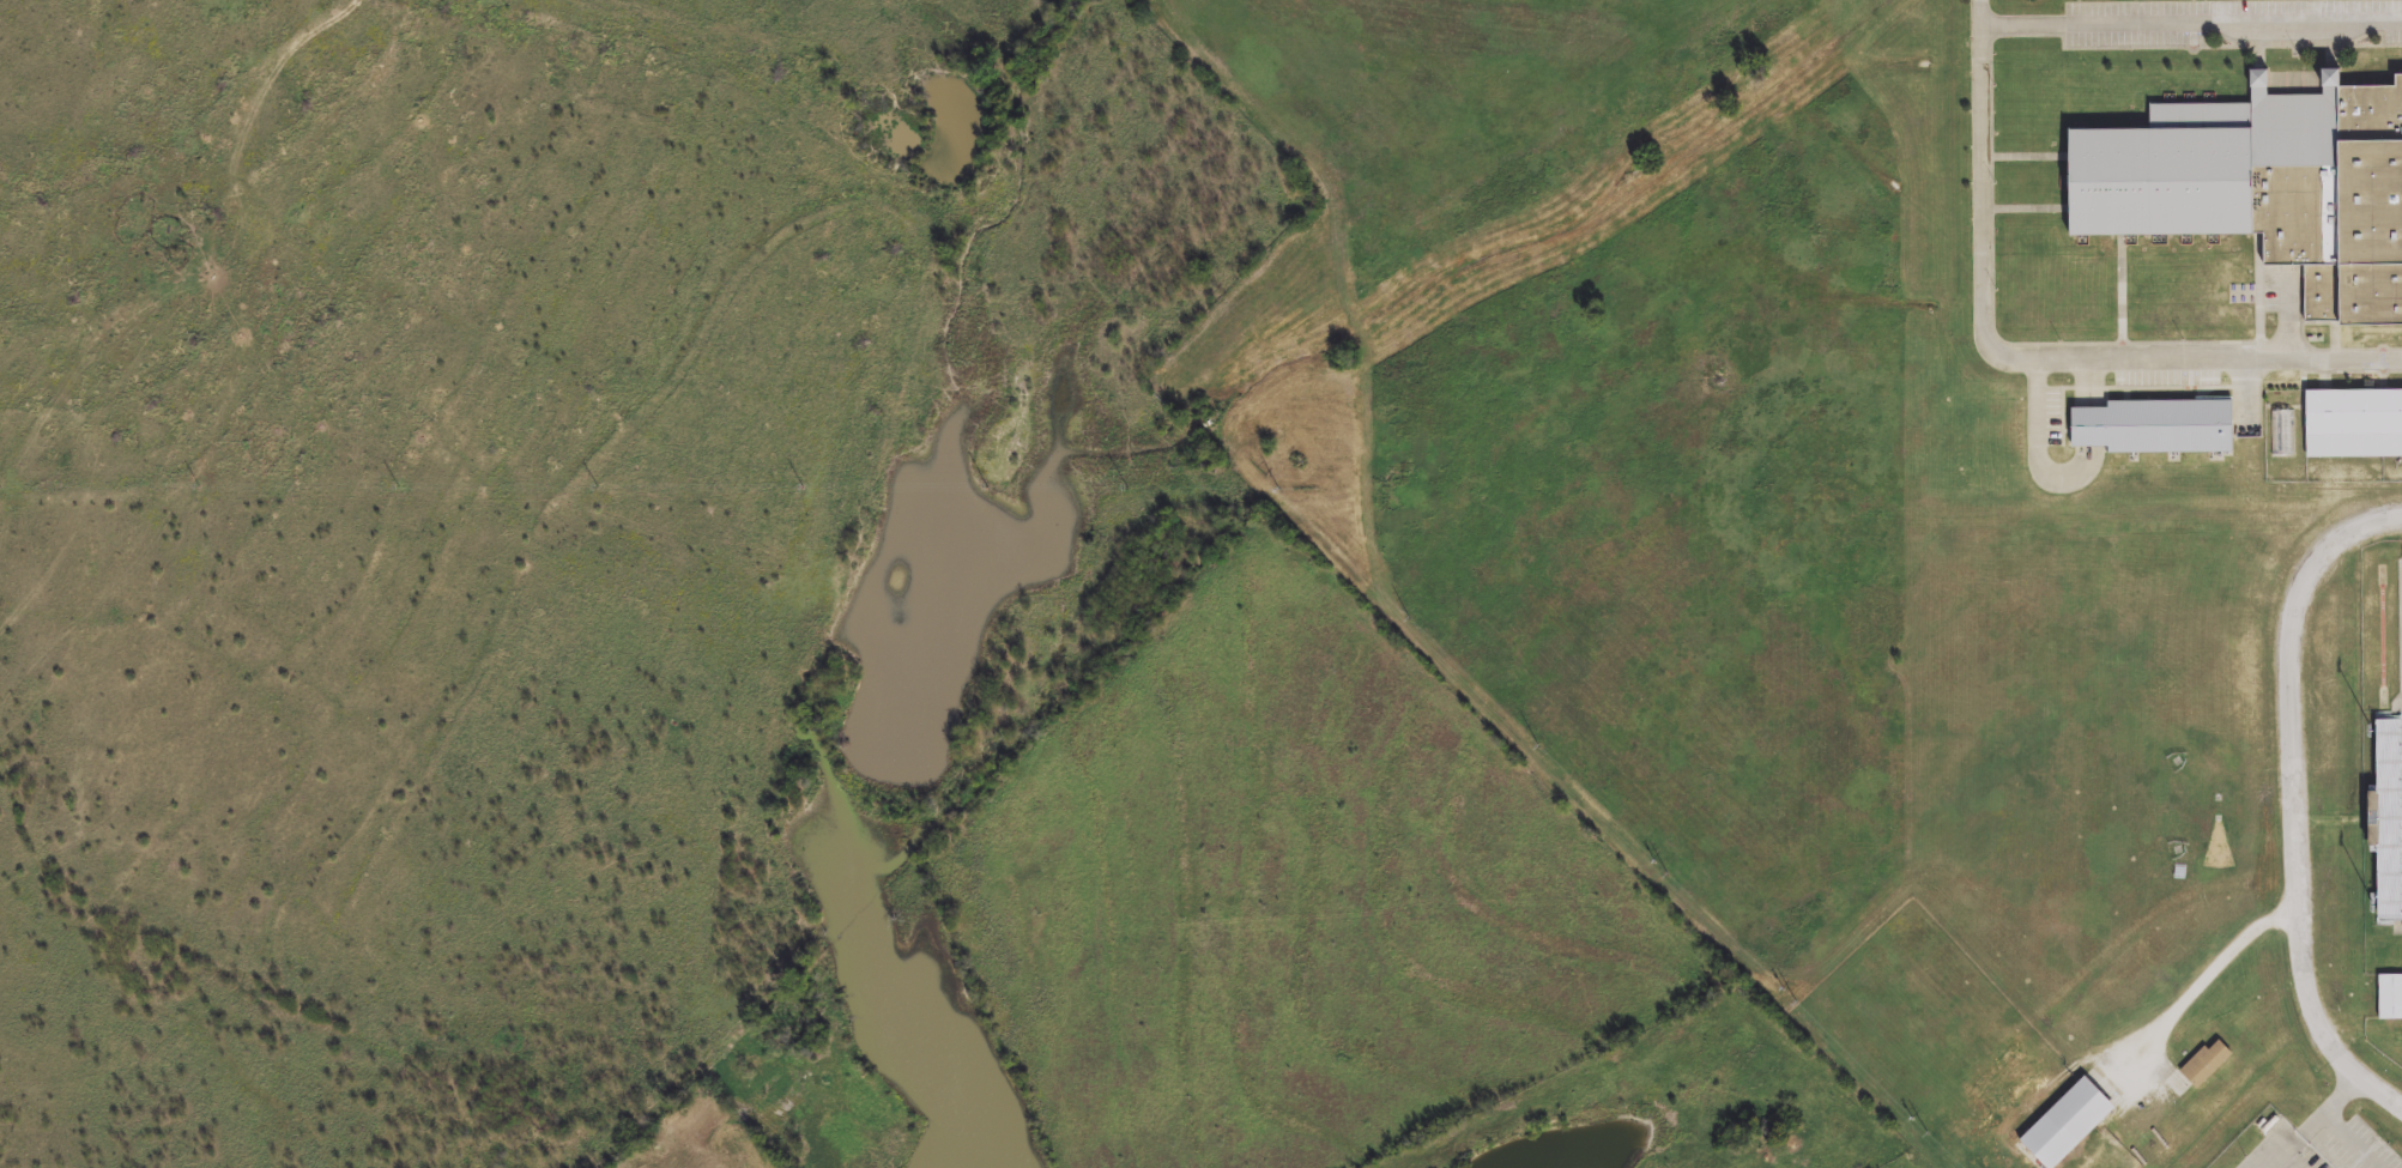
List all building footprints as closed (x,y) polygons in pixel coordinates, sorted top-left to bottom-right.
[(2149,129),(2059,129),(2061,235),(2255,234),(2255,265),(2301,265),(2301,321),(2330,321),(2330,327),(2401,327),(2401,71),(2388,71),(2388,83),(2333,83),(2333,71),(2253,72),(2253,104),(2149,104),(2149,129)] [(2304,456),(2401,455),(2401,388),(2303,391),(2304,456)] [(2069,407),(2069,443),(2106,443),(2106,452),(2231,450),(2229,398),(2106,399),(2106,407),(2069,407)] [(2376,1022),(2401,1022),(2401,977),(2376,977),(2376,1022)] [(2231,1058),(2215,1040),(2181,1072),(2197,1090),(2231,1058)] [(2041,1167),(2055,1167),(2113,1110),(2080,1077),(2016,1143),(2041,1167)]
